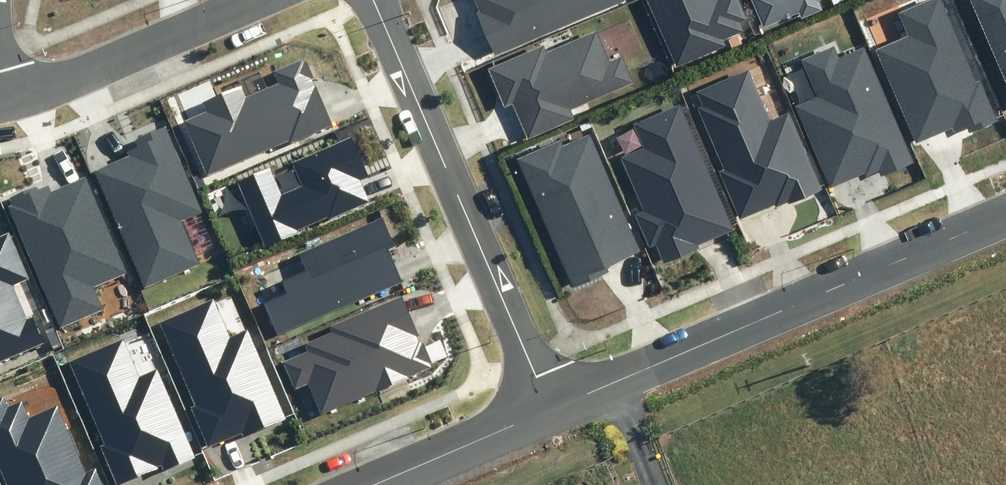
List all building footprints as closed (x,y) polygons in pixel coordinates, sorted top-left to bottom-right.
[(621,0),(475,0),(480,12),(477,13),(495,54),(621,0)] [(677,67),(727,46),(724,41),(744,33),(740,23),(747,20),(738,0),(648,0),(677,67)] [(764,26),(799,11),(802,17),(821,10),(817,0),(753,0),(764,26)] [(877,50),(916,143),(952,128),(954,132),(967,127),(970,132),(996,121),(979,81),(977,82),(942,0),(931,0),(899,13),(908,37),(877,50)] [(1005,105),(1005,0),(961,0),(1005,105)] [(527,138),(573,118),(570,110),(633,83),(622,57),(610,62),(597,31),(547,52),(544,44),(487,69),(504,108),(513,105),(527,138)] [(839,58),(834,47),(802,60),(818,97),(796,106),(831,188),(865,173),(866,177),(879,171),(882,176),(914,162),(865,47),(839,58)] [(185,121),(207,174),(290,139),(291,142),(331,125),(311,79),(313,78),(305,57),(272,71),(277,83),(246,96),(242,84),(201,101),(206,112),(185,121)] [(770,120),(748,69),(696,91),(702,106),(697,108),(724,170),(720,172),(740,220),(776,204),(777,207),(789,202),(789,203),(823,189),(790,112),(770,120)] [(644,148),(621,158),(643,211),(635,214),(649,248),(656,245),(664,263),(700,249),(698,244),(709,239),(731,230),(679,106),(634,124),(644,148)] [(144,288),(200,263),(182,221),(202,212),(165,128),(136,141),(138,147),(126,152),(128,156),(93,171),(144,288)] [(518,159),(574,286),(608,271),(606,266),(642,251),(590,133),(563,145),(561,140),(518,159)] [(282,194),(271,167),(235,182),(263,248),(299,233),(298,231),(368,201),(358,179),(367,175),(351,138),(292,163),(301,185),(282,194)] [(12,205),(7,207),(61,328),(104,309),(94,288),(128,273),(85,178),(51,193),(48,186),(38,191),(36,186),(8,198),(12,205)] [(279,334),(401,281),(388,250),(396,247),(383,217),(299,254),(306,270),(282,281),(287,294),(263,303),(279,334)] [(43,343),(32,318),(27,320),(12,285),(28,278),(8,233),(0,237),(0,361),(43,343)] [(432,366),(402,296),(330,326),(332,332),(305,343),(309,352),(284,362),(295,389),(309,383),(322,413),(432,366)] [(231,339),(214,300),(158,324),(194,405),(190,407),(208,449),(242,434),(243,437),(284,419),(246,332),(231,339)] [(139,378),(122,340),(68,363),(103,444),(99,446),(116,484),(162,465),(164,469),(192,457),(156,371),(139,378)] [(0,398),(0,466),(8,484),(104,484),(96,467),(86,471),(57,405),(29,418),(22,401),(7,407),(3,397),(0,398)]
